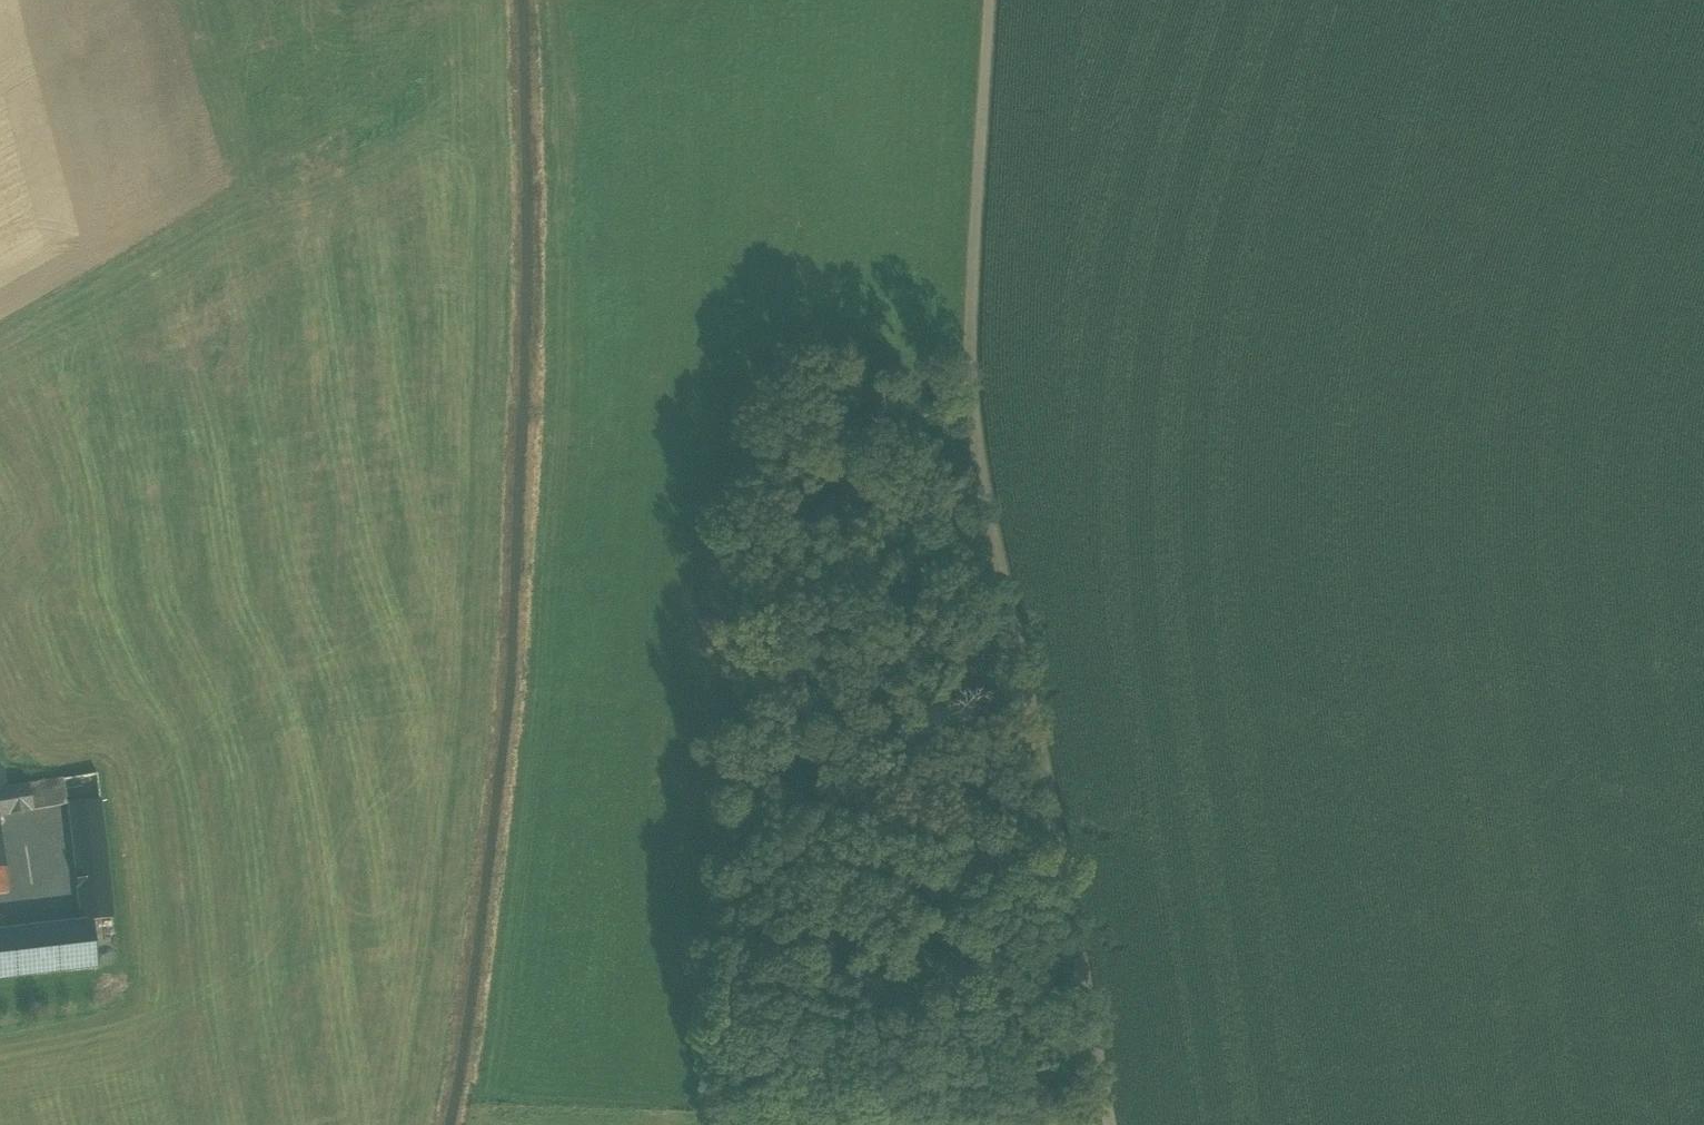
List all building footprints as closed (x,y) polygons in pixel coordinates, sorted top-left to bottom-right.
[(0,767),(0,815),(33,810),(29,791),(28,784),(4,788),(1,767),(0,767)] [(97,781),(29,791),(33,810),(67,804),(99,799),(97,781)] [(99,799),(67,804),(80,921),(92,919),(113,917),(99,799)] [(1,929),(0,917),(0,978),(23,975),(97,967),(92,920),(92,919),(80,921),(1,929)] [(113,917),(92,920),(97,967),(119,964),(113,917)] [(0,978),(0,993),(1,993),(1,999),(25,996),(23,975),(0,978)]
